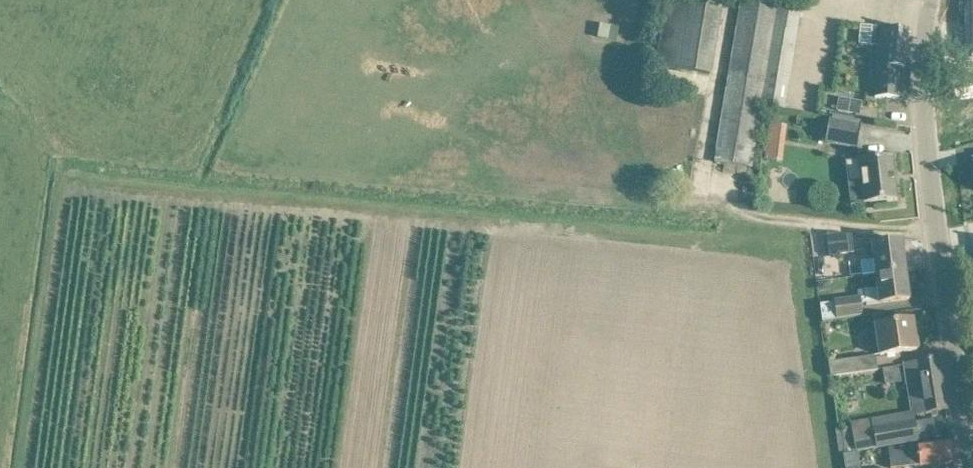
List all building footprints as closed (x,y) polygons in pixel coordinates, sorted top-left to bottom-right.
[(801,11),(790,10),(740,2),(714,164),(751,170),(761,107),(785,111),(801,11)] [(722,13),(666,3),(655,69),(711,79),(722,13)] [(875,99),(899,99),(899,68),(904,69),(908,31),(873,27),(860,26),(858,44),(871,46),(871,45),(877,46),(875,66),(875,99)] [(962,81),(965,115),(972,115),(972,80),(962,81)] [(859,118),(861,106),(849,104),(847,116),(859,118)] [(825,143),(857,149),(862,127),(829,121),(825,143)] [(862,185),(848,186),(851,205),(864,204),(864,205),(897,201),(892,157),(859,161),(862,185)] [(851,237),(826,235),(829,257),(853,254),(851,237)] [(882,245),(858,248),(862,277),(874,276),(905,272),(901,243),(882,245)] [(905,272),(874,276),(875,290),(864,291),(866,306),(909,301),(905,272)] [(835,302),(835,304),(820,306),(822,323),(837,321),(862,317),(859,299),(835,302)] [(912,321),(892,324),(876,326),(880,356),(916,351),(912,321)] [(875,357),(828,364),(830,378),(877,372),(875,357)] [(910,414),(910,416),(912,416),(945,411),(938,360),(903,365),(910,414)] [(850,427),(836,430),(840,456),(844,455),(855,454),(854,453),(917,441),(912,416),(910,416),(910,414),(850,424),(850,427)] [(950,443),(889,452),(891,467),(919,467),(953,463),(950,443)] [(844,455),(845,467),(860,467),(858,454),(855,454),(844,455)]
